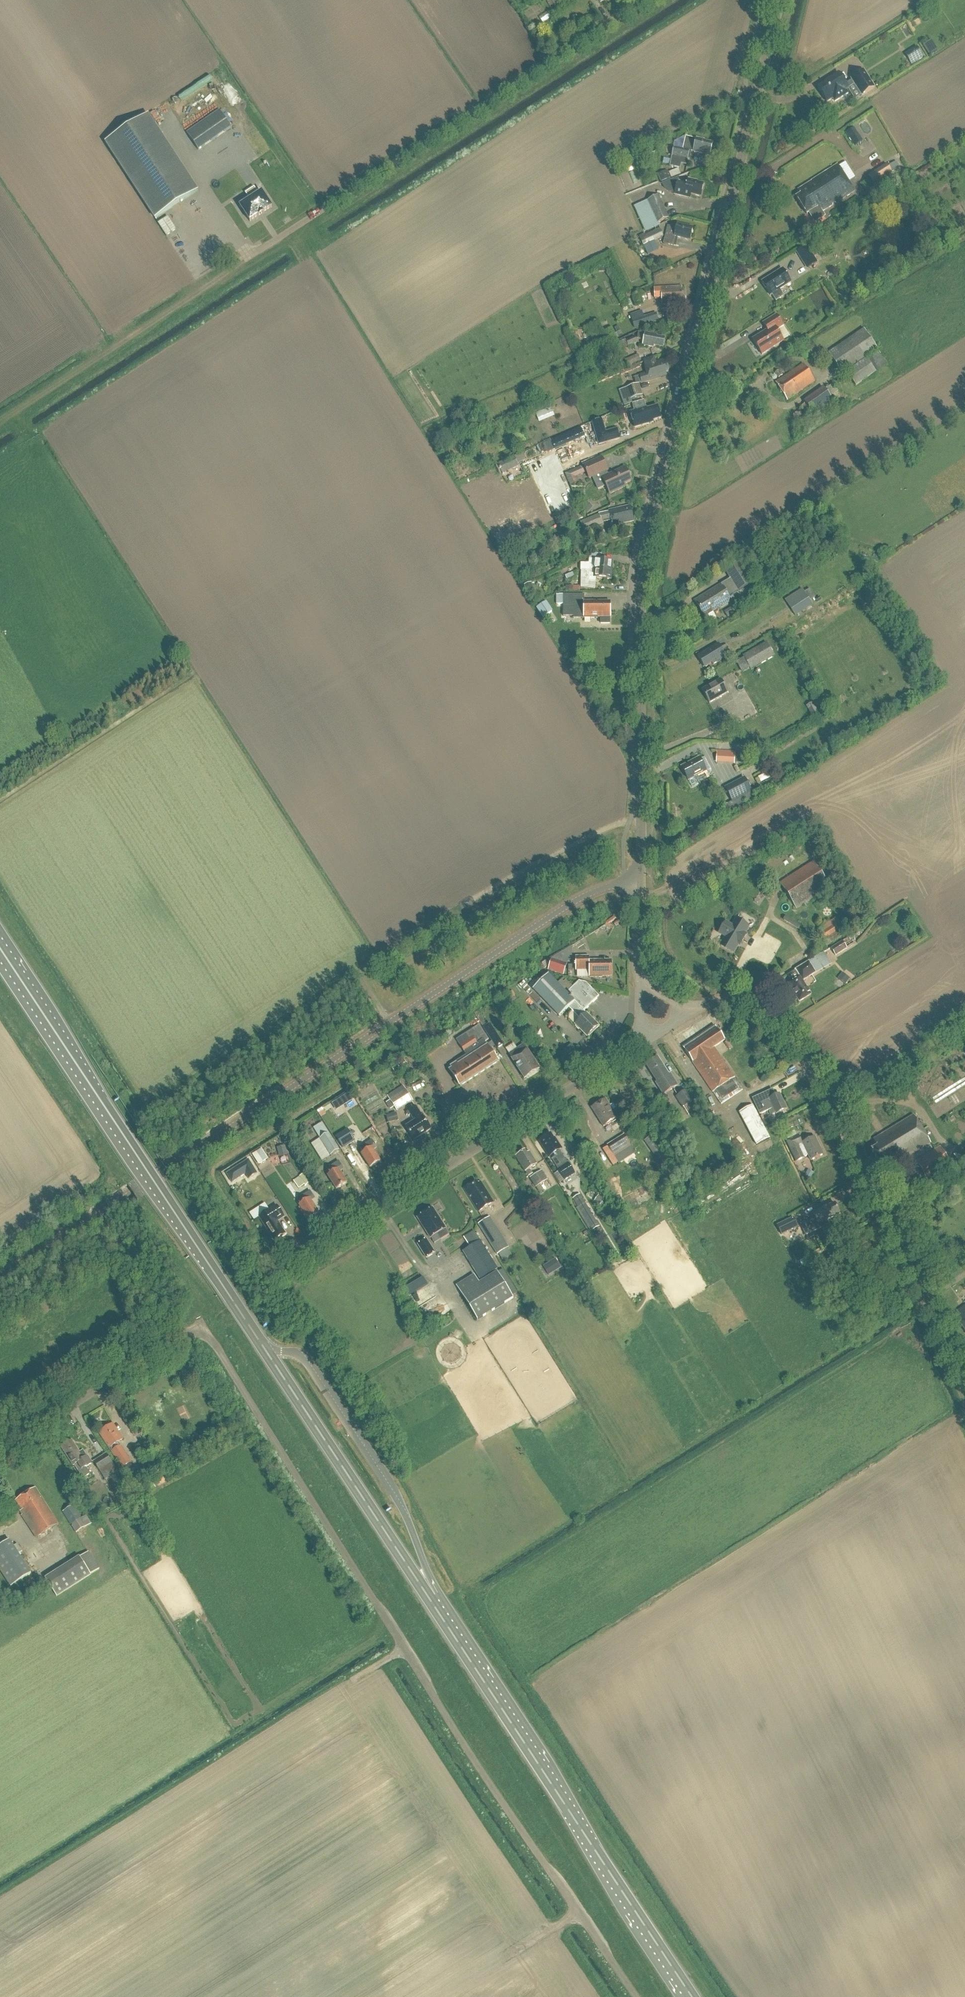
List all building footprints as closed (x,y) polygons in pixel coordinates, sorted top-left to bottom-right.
[(905,55),(912,65),(924,58),(917,48),(905,55)] [(850,79),(861,97),(875,89),(864,71),(850,79)] [(835,104),(849,95),(847,91),(849,90),(839,73),(824,82),(825,83),(817,89),(826,104),(832,100),(835,104)] [(220,111),(186,134),(198,151),(231,128),(220,111)] [(106,143),(155,219),(198,192),(148,115),(106,143)] [(854,128),(846,133),(855,147),(863,142),(854,128)] [(674,148),(670,167),(680,169),(680,164),(686,166),(689,152),(710,157),(712,144),(704,142),(704,141),(696,139),(695,144),(688,142),(686,151),(674,148)] [(897,161),(866,174),(872,188),(894,179),(892,174),(901,170),(897,161)] [(798,191),(801,195),(796,198),(806,215),(818,208),(821,213),(854,192),(837,165),(811,181),(812,182),(798,191)] [(668,173),(658,176),(660,183),(671,179),(668,173)] [(700,198),(703,185),(697,183),(697,182),(688,180),(687,185),(677,182),(674,195),(684,198),(685,194),(700,198)] [(262,193),(259,195),(254,188),(245,194),(250,201),(240,207),(250,223),(258,217),(259,217),(264,214),(272,208),(262,193)] [(241,191),(229,200),(234,207),(246,198),(241,191)] [(660,226),(659,224),(669,219),(659,197),(634,208),(645,233),(660,226)] [(168,218),(157,223),(162,236),(173,232),(168,218)] [(665,238),(663,244),(673,247),(676,238),(690,241),(693,229),(677,225),(676,229),(668,227),(665,238)] [(663,237),(660,229),(645,236),(639,239),(643,246),(649,244),(663,237)] [(796,253),(807,270),(817,263),(807,246),(796,253)] [(780,290),(790,283),(782,270),(761,283),(770,296),(771,295),(776,302),(784,297),(780,290)] [(681,287),(661,288),(662,305),(685,304),(685,291),(681,291),(681,287)] [(853,294),(848,298),(851,303),(857,299),(853,294)] [(642,312),(630,316),(634,328),(658,320),(656,314),(644,318),(642,312)] [(760,335),(752,340),(762,355),(783,342),(776,331),(783,327),(776,316),(763,324),(768,333),(761,337),(760,335)] [(599,324),(587,329),(595,348),(616,338),(612,329),(603,333),(599,324)] [(828,354),(842,374),(877,350),(864,330),(828,354)] [(657,338),(657,336),(645,334),(638,333),(637,340),(644,341),(643,346),(652,348),(652,346),(663,349),(665,339),(657,338)] [(628,347),(637,343),(635,337),(616,345),(619,351),(628,347)] [(878,352),(846,373),(856,387),(887,367),(878,352)] [(638,356),(625,361),(628,367),(640,362),(638,356)] [(646,374),(639,376),(641,383),(667,376),(666,373),(668,372),(665,360),(656,363),(654,358),(644,362),(645,366),(644,366),(646,374)] [(787,401),(815,382),(803,365),(775,383),(787,401)] [(639,376),(633,378),(635,385),(641,383),(639,376)] [(639,385),(619,391),(624,407),(632,404),(631,400),(643,396),(639,385)] [(834,404),(830,398),(838,392),(833,385),(801,407),(806,414),(810,411),(814,418),(834,404)] [(661,419),(658,407),(647,410),(646,409),(645,406),(643,405),(640,406),(639,408),(639,411),(630,413),(634,429),(653,423),(653,422),(661,419)] [(550,408),(536,414),(538,420),(553,414),(550,408)] [(605,433),(602,420),(591,424),(598,446),(620,440),(617,429),(605,433)] [(546,453),(584,438),(580,428),(542,443),(546,453)] [(542,456),(537,459),(542,471),(548,468),(542,456)] [(624,485),(631,482),(625,468),(608,476),(606,471),(607,471),(602,458),(583,466),(589,479),(600,474),(610,495),(626,488),(624,485)] [(514,459),(498,467),(502,476),(518,469),(514,459)] [(582,467),(565,475),(570,487),(578,484),(575,478),(585,474),(582,467)] [(588,504),(582,511),(586,515),(593,508),(588,504)] [(634,522),(630,506),(608,511),(609,512),(598,515),(599,516),(580,523),(584,533),(603,525),(602,522),(611,520),(612,527),(634,522)] [(572,528),(565,531),(568,536),(574,533),(572,528)] [(593,553),(604,548),(601,542),(590,546),(593,553)] [(582,564),(581,571),(590,572),(590,569),(612,571),(613,562),(589,560),(589,564),(582,564)] [(740,561),(724,570),(736,591),(752,582),(740,561)] [(581,579),(581,588),(595,590),(596,579),(611,580),(612,571),(590,569),(590,572),(581,571),(581,579)] [(531,583),(524,586),(528,595),(535,593),(531,583)] [(721,585),(694,602),(704,618),(707,616),(712,613),(731,601),(721,585)] [(800,605),(791,611),(795,616),(812,605),(803,591),(795,596),(800,605)] [(583,617),(583,619),(597,619),(597,618),(601,618),(601,624),(609,624),(609,618),(610,618),(610,603),(584,602),(584,595),(563,595),(563,596),(563,605),(563,617),(583,617)] [(546,602),(536,609),(543,619),(553,612),(546,602)] [(722,610),(728,619),(734,615),(729,606),(722,610)] [(712,613),(707,616),(711,621),(716,619),(712,613)] [(718,644),(697,657),(704,668),(712,664),(713,665),(731,654),(726,645),(721,649),(718,644)] [(767,644),(743,657),(751,670),(774,657),(767,644)] [(720,680),(702,691),(709,704),(727,693),(720,680)] [(812,703),(807,706),(812,715),(817,712),(812,703)] [(716,750),(714,762),(732,765),(734,753),(716,750)] [(699,758),(681,768),(688,781),(706,772),(699,758)] [(755,800),(744,778),(724,788),(732,803),(725,806),(729,814),(755,800)] [(779,884),(796,910),(830,888),(813,862),(779,884)] [(838,932),(843,929),(836,918),(821,928),(824,932),(819,935),(826,946),(841,936),(838,932)] [(721,946),(733,953),(738,945),(740,946),(746,936),(744,934),(748,927),(736,920),(732,927),(725,923),(719,934),(725,937),(724,938),(725,939),(721,946)] [(831,950),(836,957),(847,949),(842,943),(831,950)] [(799,1002),(811,995),(803,983),(831,965),(824,953),(795,971),(799,978),(788,985),(799,1002)] [(602,977),(611,977),(611,961),(589,961),(589,957),(575,957),(575,971),(589,971),(589,978),(602,978),(602,977)] [(566,966),(551,961),(547,972),(563,977),(566,966)] [(843,973),(838,979),(846,985),(850,979),(843,973)] [(587,1038),(598,1026),(586,1014),(583,1011),(598,997),(586,984),(579,982),(567,994),(548,975),(533,990),(559,1018),(569,1008),(580,1020),(575,1025),(587,1038)] [(497,1051),(504,1046),(490,1023),(483,1028),(497,1051)] [(685,1052),(713,1093),(720,1105),(742,1090),(714,1048),(724,1041),(717,1030),(685,1052)] [(497,1063),(487,1046),(477,1031),(467,1037),(466,1035),(456,1040),(465,1053),(467,1056),(450,1067),(451,1069),(449,1070),(460,1087),(497,1063)] [(571,1043),(560,1052),(569,1063),(580,1055),(571,1043)] [(523,1045),(509,1055),(512,1059),(511,1059),(524,1079),(539,1069),(526,1049),(526,1050),(523,1045)] [(657,1083),(656,1084),(663,1095),(677,1086),(670,1075),(668,1076),(657,1058),(646,1065),(657,1083)] [(358,1093),(361,1099),(375,1091),(373,1086),(358,1093)] [(388,1096),(398,1112),(413,1102),(403,1086),(388,1096)] [(688,1090),(676,1098),(683,1108),(695,1101),(688,1090)] [(350,1093),(339,1100),(343,1107),(354,1100),(350,1093)] [(764,1095),(753,1100),(759,1115),(769,1111),(771,1116),(775,1114),(776,1115),(786,1110),(779,1095),(767,1100),(764,1095)] [(605,1100),(592,1109),(603,1127),(618,1118),(614,1113),(617,1111),(613,1105),(610,1107),(605,1100)] [(415,1121),(405,1127),(414,1140),(431,1130),(422,1117),(415,1107),(408,1111),(415,1121)] [(751,1135),(757,1145),(770,1138),(761,1123),(753,1107),(740,1113),(751,1135)] [(385,1117),(387,1123),(396,1119),(394,1113),(385,1117)] [(873,1140),(877,1147),(871,1150),(881,1166),(890,1160),(892,1164),(899,1160),(901,1162),(931,1144),(913,1115),(873,1140)] [(348,1130),(336,1138),(343,1148),(355,1141),(348,1130)] [(554,1139),(553,1140),(550,1135),(547,1134),(540,1139),(540,1141),(540,1142),(550,1158),(551,1157),(559,1170),(558,1171),(559,1172),(555,1175),(560,1184),(574,1175),(559,1151),(562,1150),(555,1139),(554,1140),(554,1139)] [(644,1142),(657,1161),(669,1153),(656,1134),(644,1142)] [(329,1135),(320,1141),(330,1158),(339,1152),(329,1135)] [(607,1146),(615,1157),(631,1146),(623,1135),(607,1146)] [(797,1137),(787,1141),(796,1161),(808,1156),(810,1161),(823,1155),(815,1138),(802,1144),(801,1145),(797,1137)] [(372,1140),(360,1148),(363,1153),(361,1155),(370,1168),(380,1162),(373,1150),(377,1148),(372,1140)] [(915,1162),(926,1180),(951,1165),(940,1147),(915,1162)] [(253,1156),(258,1165),(267,1160),(262,1150),(253,1156)] [(525,1151),(515,1157),(525,1172),(528,1177),(532,1174),(529,1170),(537,1165),(529,1152),(527,1154),(525,1151)] [(244,1175),(247,1179),(257,1172),(248,1156),(222,1172),(229,1184),(244,1175)] [(326,1169),(330,1175),(327,1176),(336,1190),(347,1183),(340,1172),(343,1169),(338,1162),(326,1169)] [(807,1171),(804,1177),(810,1180),(813,1174),(807,1171)] [(542,1172),(530,1179),(536,1188),(548,1181),(542,1172)] [(306,1173),(293,1181),(299,1189),(305,1185),(306,1186),(312,1182),(306,1173)] [(476,1182),(464,1189),(478,1212),(493,1203),(481,1183),(478,1185),(476,1182)] [(298,1199),(301,1204),(299,1206),(308,1219),(319,1213),(311,1201),(315,1199),(310,1192),(298,1199)] [(580,1195),(572,1200),(592,1232),(600,1227),(580,1195)] [(270,1211),(259,1218),(266,1227),(275,1241),(285,1234),(277,1222),(284,1217),(276,1206),(270,1211)] [(828,1207),(813,1214),(814,1218),(807,1222),(806,1220),(800,1222),(801,1224),(800,1225),(808,1241),(816,1238),(813,1232),(822,1228),(823,1230),(830,1227),(827,1221),(833,1218),(828,1207)] [(433,1209),(418,1219),(430,1239),(438,1234),(442,1239),(441,1240),(441,1241),(449,1235),(445,1229),(446,1229),(433,1209)] [(478,1226),(497,1256),(509,1248),(490,1218),(478,1226)] [(791,1218),(777,1225),(782,1235),(796,1228),(791,1218)] [(416,1243),(422,1258),(432,1254),(427,1239),(416,1243)] [(481,1242),(463,1252),(480,1280),(497,1269),(481,1242)] [(498,1273),(462,1296),(477,1321),(513,1299),(498,1273)] [(406,1288),(411,1296),(428,1286),(423,1278),(406,1288)] [(957,1313),(960,1317),(956,1321),(964,1333),(964,1306),(957,1313)] [(111,1453),(122,1446),(119,1441),(123,1439),(113,1424),(99,1433),(111,1453)] [(72,1445),(70,1442),(61,1447),(67,1458),(68,1458),(72,1466),(73,1465),(74,1467),(75,1466),(79,1472),(80,1472),(84,1479),(92,1475),(88,1468),(93,1464),(89,1456),(88,1457),(83,1448),(77,1452),(73,1445),(72,1445)] [(122,1446),(111,1453),(122,1469),(125,1467),(128,1471),(135,1467),(132,1463),(133,1462),(122,1446)] [(105,1479),(117,1471),(106,1453),(94,1461),(105,1479)] [(36,1538),(58,1524),(35,1488),(15,1501),(21,1511),(20,1512),(22,1516),(21,1516),(36,1538)] [(82,1517),(74,1504),(63,1511),(76,1532),(91,1523),(86,1514),(82,1517)] [(9,1540),(0,1546),(0,1571),(11,1587),(31,1574),(18,1555),(22,1552),(17,1545),(14,1547),(9,1540)] [(99,1568),(89,1551),(80,1557),(79,1556),(45,1577),(57,1596),(91,1574),(99,1568)]
